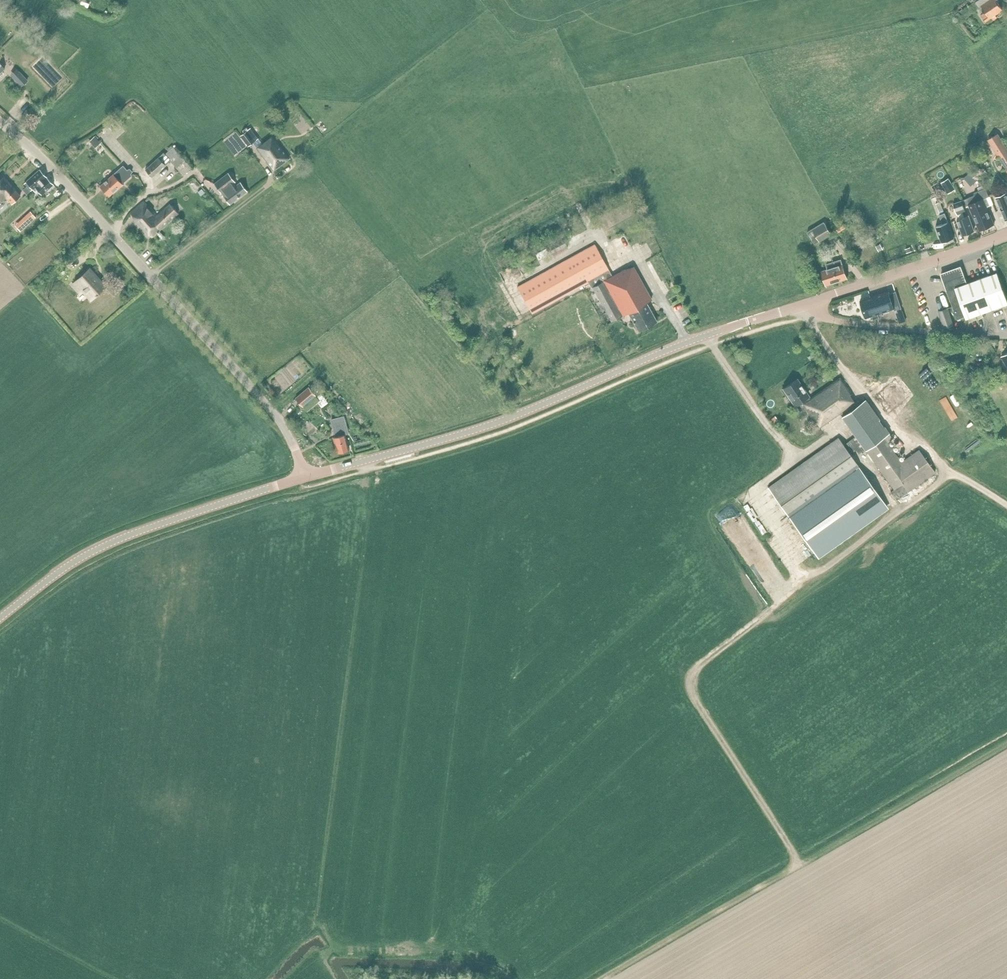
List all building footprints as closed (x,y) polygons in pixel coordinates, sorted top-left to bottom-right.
[(976,1),(975,0),(972,0),(971,1),(973,4),(955,15),(960,21),(964,19),(962,16),(978,6),(979,8),(982,6),(986,12),(982,14),(986,21),(1003,9),(998,2),(1000,1),(999,0),(978,0),(976,1)] [(41,85),(53,74),(37,57),(25,69),(41,85)] [(19,72),(13,78),(21,86),(27,81),(19,72)] [(241,136),(248,146),(259,138),(251,128),(241,136)] [(997,134),(989,139),(994,147),(1006,168),(1006,149),(997,134)] [(101,143),(95,136),(90,141),(86,144),(91,150),(94,146),(96,148),(101,143)] [(273,170),(290,158),(273,136),(257,148),(273,170)] [(152,177),(166,165),(170,160),(183,175),(191,167),(185,160),(174,147),(165,155),(164,153),(146,169),(152,177)] [(130,169),(128,169),(128,170),(123,165),(100,186),(109,196),(122,184),(132,175),(131,174),(132,173),(133,172),(130,169)] [(31,191),(33,189),(47,177),(40,169),(24,184),(31,191)] [(237,185),(234,181),(228,173),(214,184),(230,204),(248,191),(241,182),(237,185)] [(971,173),(961,173),(961,184),(971,183),(971,173)] [(200,184),(192,175),(186,180),(194,189),(200,184)] [(6,197),(12,204),(21,196),(4,177),(0,180),(0,202),(6,197)] [(42,195),(54,184),(47,177),(33,189),(35,192),(37,189),(42,195)] [(949,178),(942,182),(948,193),(955,189),(949,178)] [(989,196),(986,188),(984,189),(983,186),(978,187),(979,190),(974,192),(975,195),(962,200),(962,201),(965,206),(969,205),(980,230),(994,224),(983,199),(989,196)] [(1006,219),(1006,193),(1004,189),(994,193),(1006,219)] [(170,204),(168,206),(157,216),(144,201),(131,213),(152,236),(182,209),(177,203),(173,207),(170,204)] [(944,213),(940,201),(936,203),(940,215),(943,224),(936,226),(942,242),(954,238),(945,213),(944,213)] [(964,207),(965,206),(962,201),(954,204),(957,214),(958,214),(960,219),(957,220),(963,235),(974,230),(969,215),(965,217),(963,212),(966,211),(964,207)] [(31,212),(23,219),(29,225),(36,218),(31,212)] [(816,244),(832,234),(825,222),(808,232),(816,244)] [(612,276),(595,244),(518,287),(532,313),(589,282),(592,287),(593,287),(612,321),(628,312),(639,330),(657,320),(647,302),(652,299),(633,266),(626,270),(625,269),(612,276)] [(541,265),(555,257),(549,247),(535,254),(541,265)] [(825,270),(829,284),(848,278),(843,264),(842,260),(826,265),(827,270),(825,270)] [(1006,304),(1006,300),(997,272),(967,283),(961,267),(941,274),(958,319),(966,316),(967,318),(968,318),(970,322),(984,317),(983,313),(995,308),(996,311),(1002,308),(1001,306),(1006,304)] [(90,300),(105,287),(89,269),(72,284),(80,293),(82,292),(90,300)] [(896,293),(890,295),(889,291),(861,300),(866,318),(873,316),(874,319),(880,317),(879,314),(895,308),(895,310),(902,308),(896,293)] [(944,328),(954,325),(948,307),(939,310),(944,328)] [(858,400),(855,402),(850,395),(852,394),(840,378),(810,399),(797,380),(783,389),(794,406),(801,401),(820,427),(839,413),(856,436),(845,445),(851,453),(856,450),(859,454),(865,449),(894,490),(891,492),(897,500),(908,492),(935,472),(919,450),(901,462),(884,437),(890,433),(866,400),(860,403),(858,400)] [(302,406),(315,395),(309,387),(296,398),(302,406)] [(322,405),(329,401),(325,396),(319,400),(322,405)] [(914,404),(908,414),(912,416),(918,406),(914,404)] [(333,437),(338,452),(349,449),(346,435),(348,434),(344,417),(332,420),(336,436),(333,437)] [(838,438),(769,488),(790,518),(860,469),(838,438)] [(860,469),(790,518),(818,557),(888,508),(860,469)]
